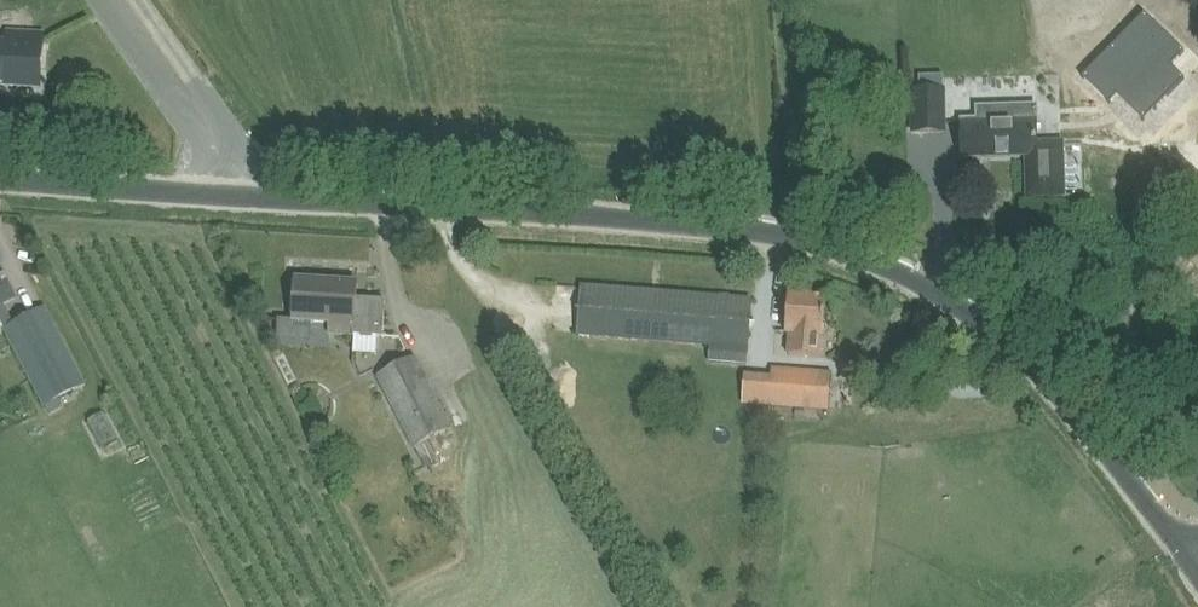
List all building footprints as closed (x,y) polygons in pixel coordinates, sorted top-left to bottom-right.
[(1147,62),(1127,83),(1153,109),(1181,79),(1168,66),(1181,53),(1143,16),(1112,47),(1114,48),(1123,39),(1147,62)] [(0,44),(0,86),(41,88),(42,64),(45,37),(8,33),(7,45),(0,44)] [(911,134),(948,134),(947,90),(910,91),(911,134)] [(977,118),(962,119),(962,133),(963,158),(990,157),(1027,156),(1028,196),(1065,195),(1063,142),(1038,143),(1037,131),(1037,124),(1037,117),(1007,118),(1007,106),(976,107),(977,118)] [(2,323),(51,414),(63,408),(59,399),(86,384),(56,330),(45,308),(15,324),(5,305),(16,299),(0,268),(0,324),(2,323)] [(386,302),(357,300),(358,283),(296,279),(294,321),(330,324),(329,335),(355,337),(355,335),(384,337),(386,302)] [(748,349),(750,325),(752,301),(581,287),(579,311),(578,335),(748,349)] [(789,296),(787,320),(787,331),(789,331),(787,354),(824,356),(825,323),(827,299),(789,296)] [(415,448),(416,448),(431,440),(452,429),(415,357),(378,376),(415,448)] [(772,368),(769,407),(829,412),(832,373),(772,368)]
